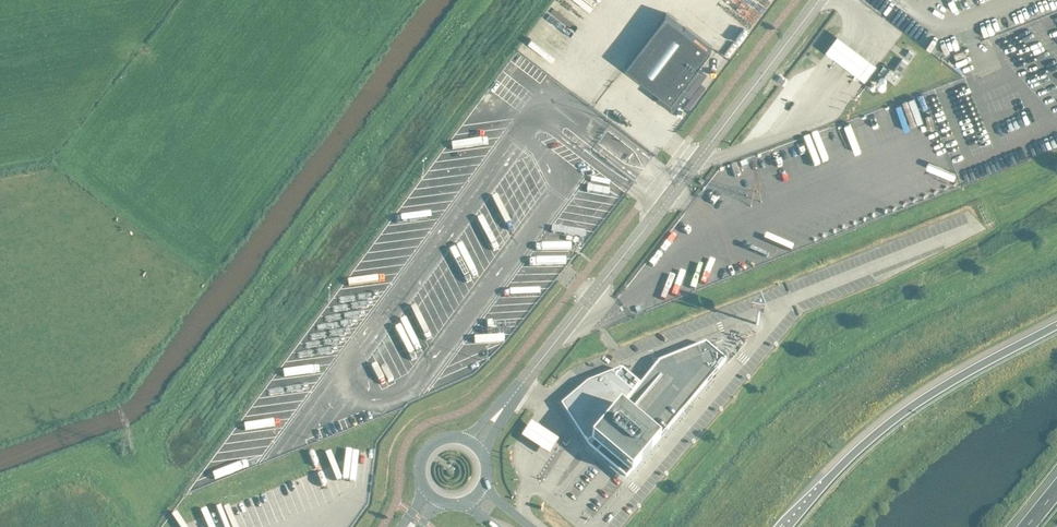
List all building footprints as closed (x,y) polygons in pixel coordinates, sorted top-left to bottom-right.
[(666,13),(626,65),(661,92),(672,100),(677,104),(703,69),(698,65),(712,48),(666,13)] [(876,64),(837,35),(825,51),(864,80),(876,64)] [(925,52),(930,42),(920,37),(916,48),(925,52)] [(914,54),(909,50),(905,56),(910,59),(914,54)] [(903,59),(895,69),(900,73),(908,63),(903,59)] [(586,238),(587,232),(552,226),(551,233),(586,238)] [(658,442),(681,415),(726,362),(726,361),(727,360),(727,359),(727,358),(727,357),(726,356),(726,355),(725,354),(724,353),(723,353),(722,353),(721,352),(720,352),(719,353),(718,353),(717,354),(706,345),(700,347),(699,346),(696,348),(697,348),(681,355),(681,354),(678,355),(678,356),(659,364),(640,386),(622,371),(587,384),(578,392),(561,407),(583,441),(589,446),(591,443),(597,448),(599,450),(629,476),(658,442)] [(559,444),(531,426),(522,440),(549,458),(559,444)]
